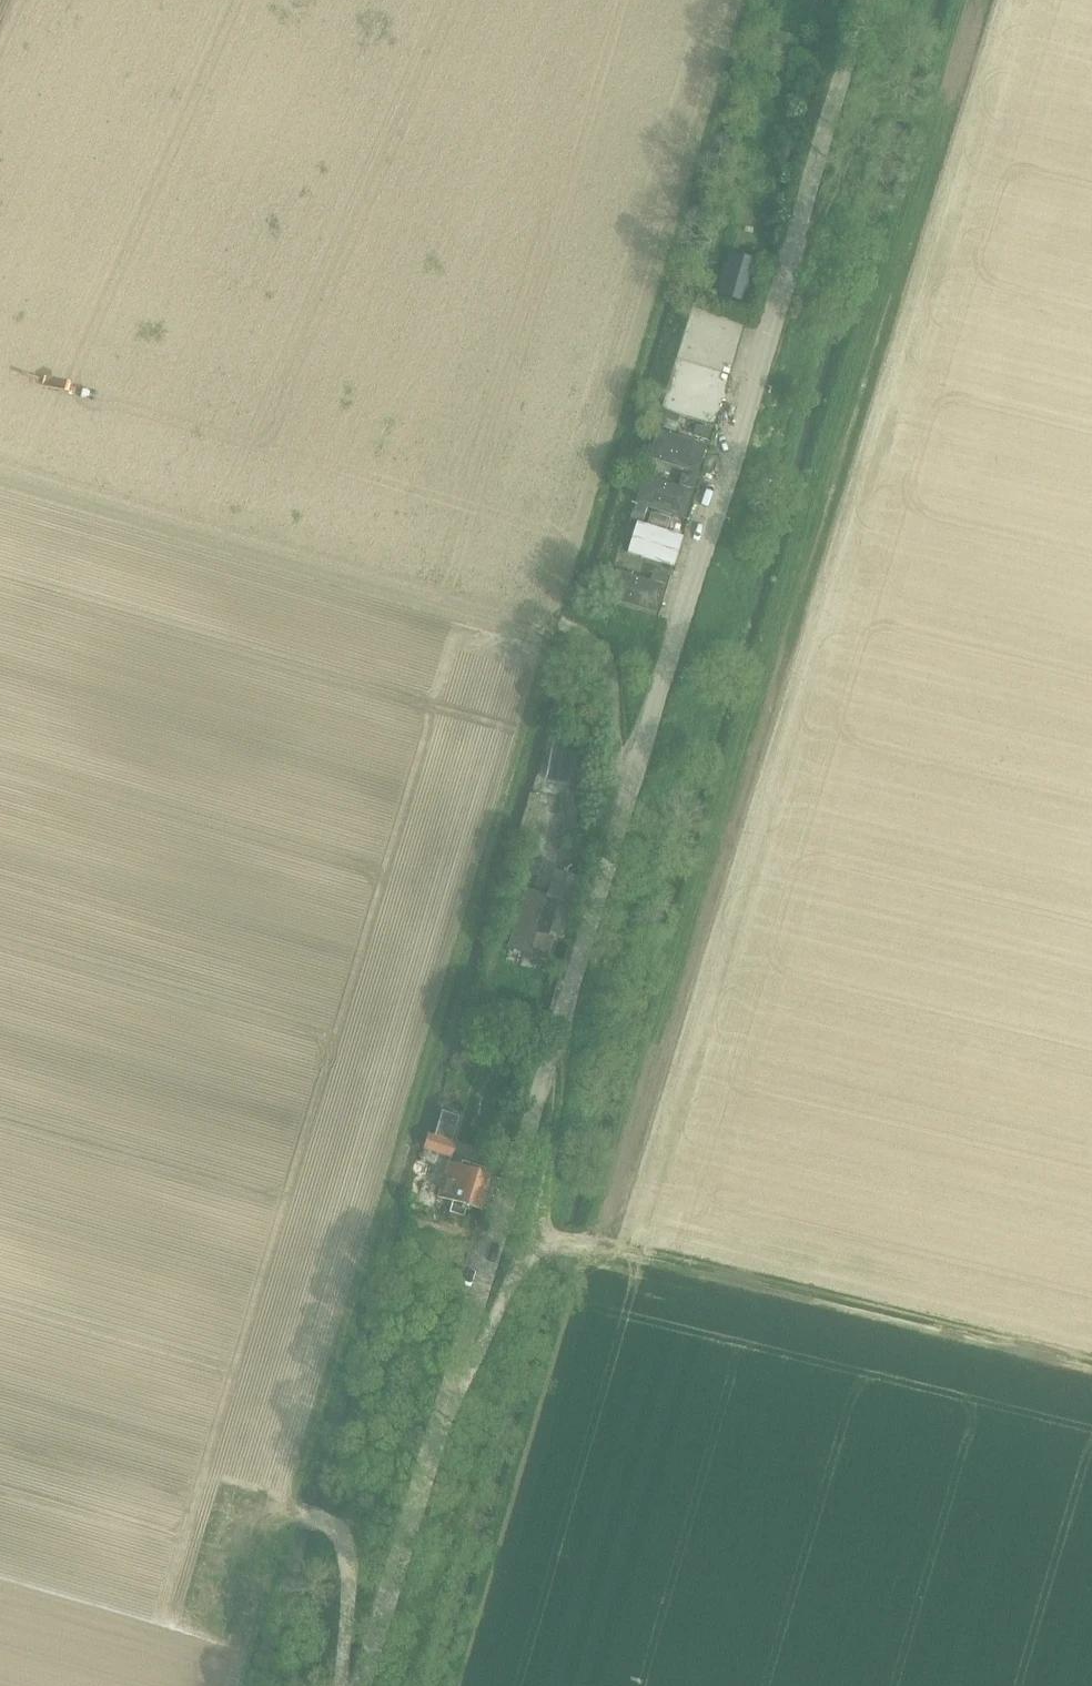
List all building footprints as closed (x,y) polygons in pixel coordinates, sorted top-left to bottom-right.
[(730,251),(717,294),(745,303),(758,260),(730,251)] [(696,425),(694,437),(708,440),(711,429),(696,425)] [(682,475),(679,485),(694,489),(696,479),(682,475)] [(631,679),(642,682),(645,670),(634,667),(631,679)] [(584,789),(592,749),(553,742),(546,781),(584,789)] [(548,957),(554,936),(562,939),(579,880),(554,873),(547,897),(527,891),(514,939),(528,943),(526,951),(548,957)] [(459,1117),(443,1113),(436,1137),(428,1134),(424,1149),(453,1158),(457,1143),(452,1141),(459,1117)] [(439,1198),(481,1210),(491,1176),(449,1163),(439,1198)]
